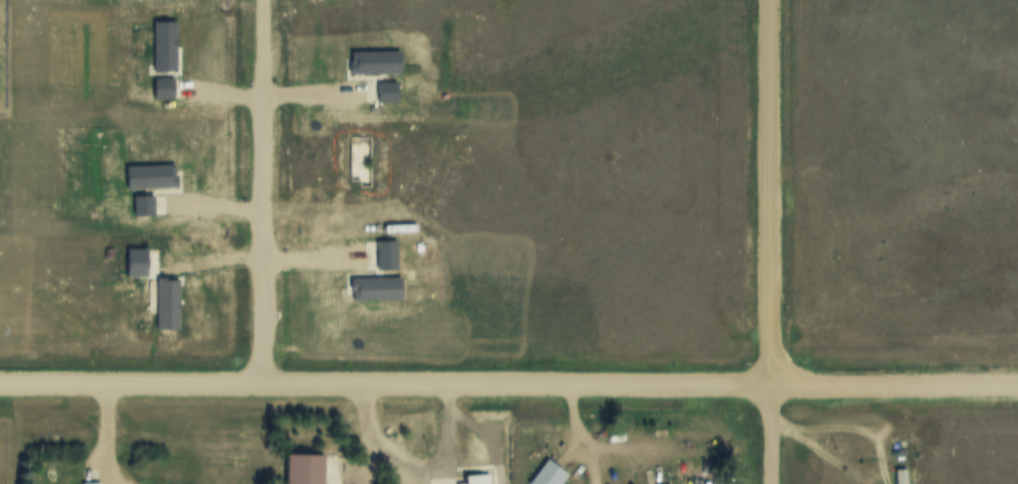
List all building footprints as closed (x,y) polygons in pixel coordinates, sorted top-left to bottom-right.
[(564,475),(544,459),(524,483),(525,483),(557,483),(564,475)] [(486,474),(461,475),(462,483),(486,483),(486,474)]
